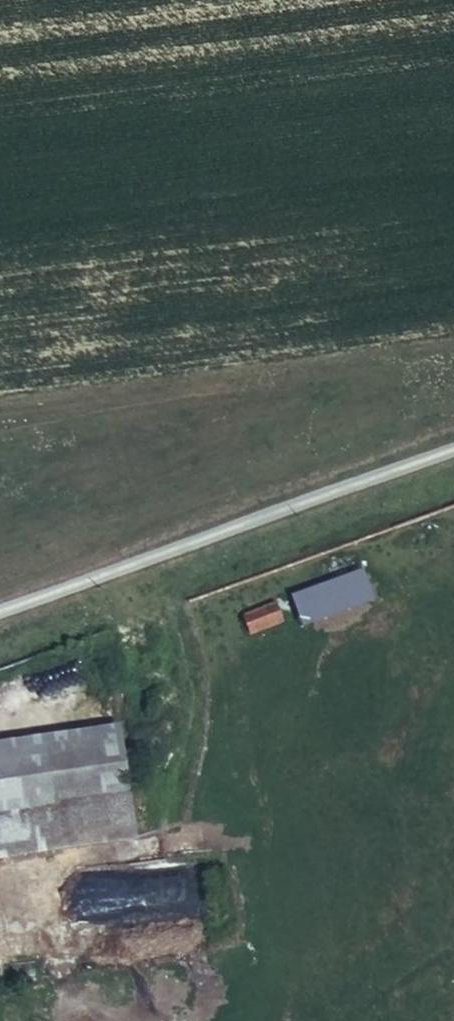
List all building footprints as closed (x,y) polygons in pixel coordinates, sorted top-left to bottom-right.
[(363,566),(292,592),(304,624),(375,597),(363,566)] [(250,634),(285,621),(277,599),(242,613),(250,634)] [(105,750),(0,768),(0,871),(122,849),(105,750)]
